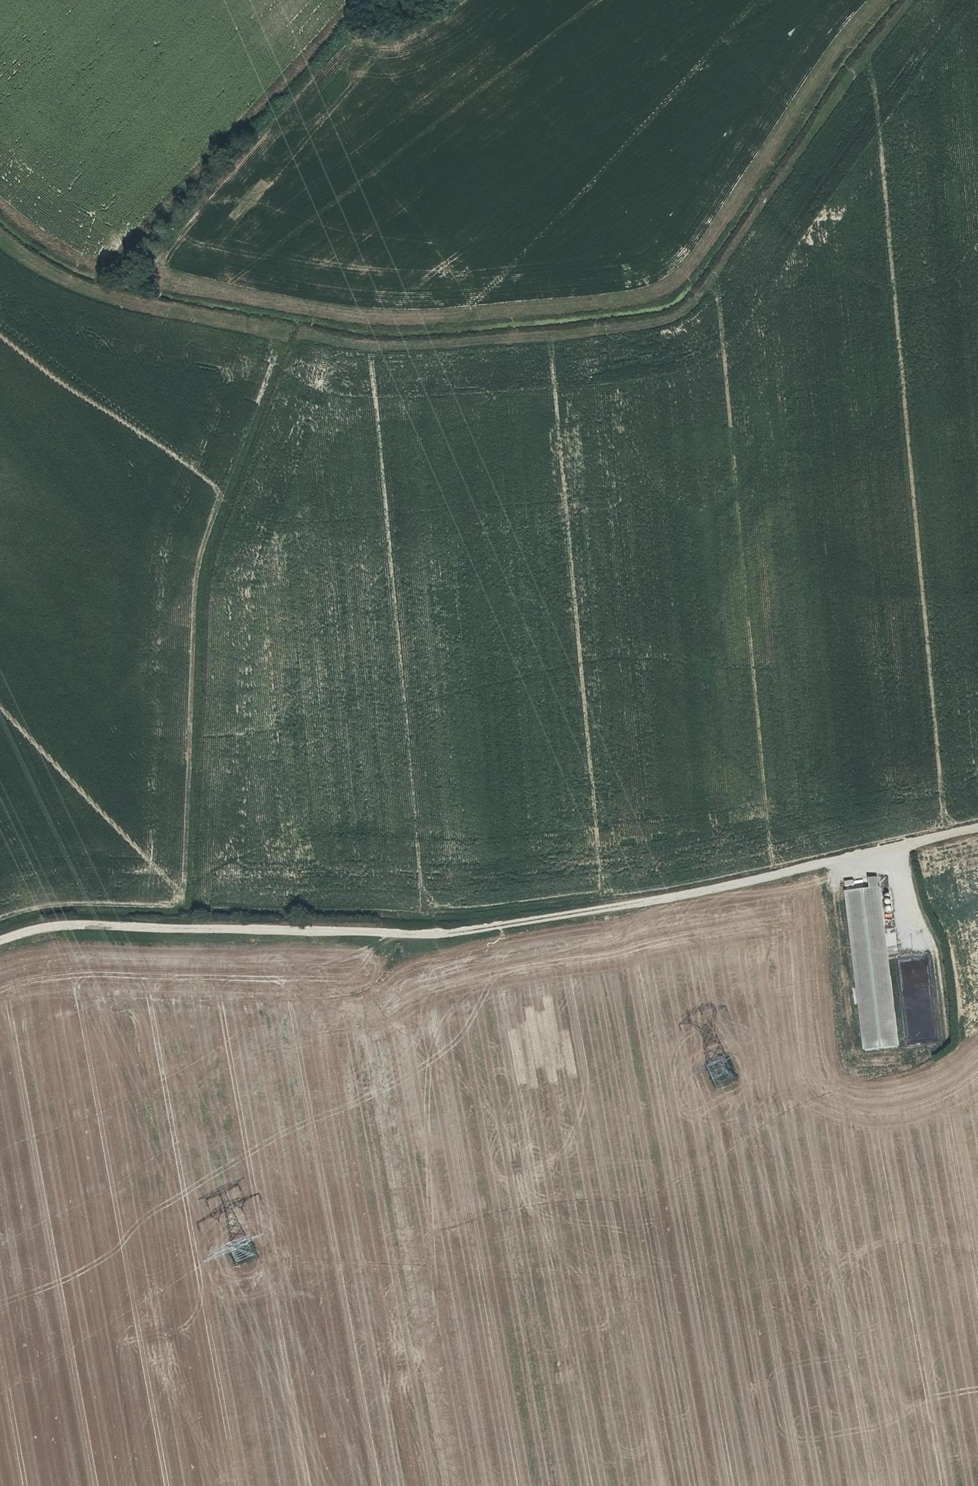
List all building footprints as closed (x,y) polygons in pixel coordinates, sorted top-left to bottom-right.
[(895,1047),(880,877),(843,880),(858,1050),(895,1047)]
